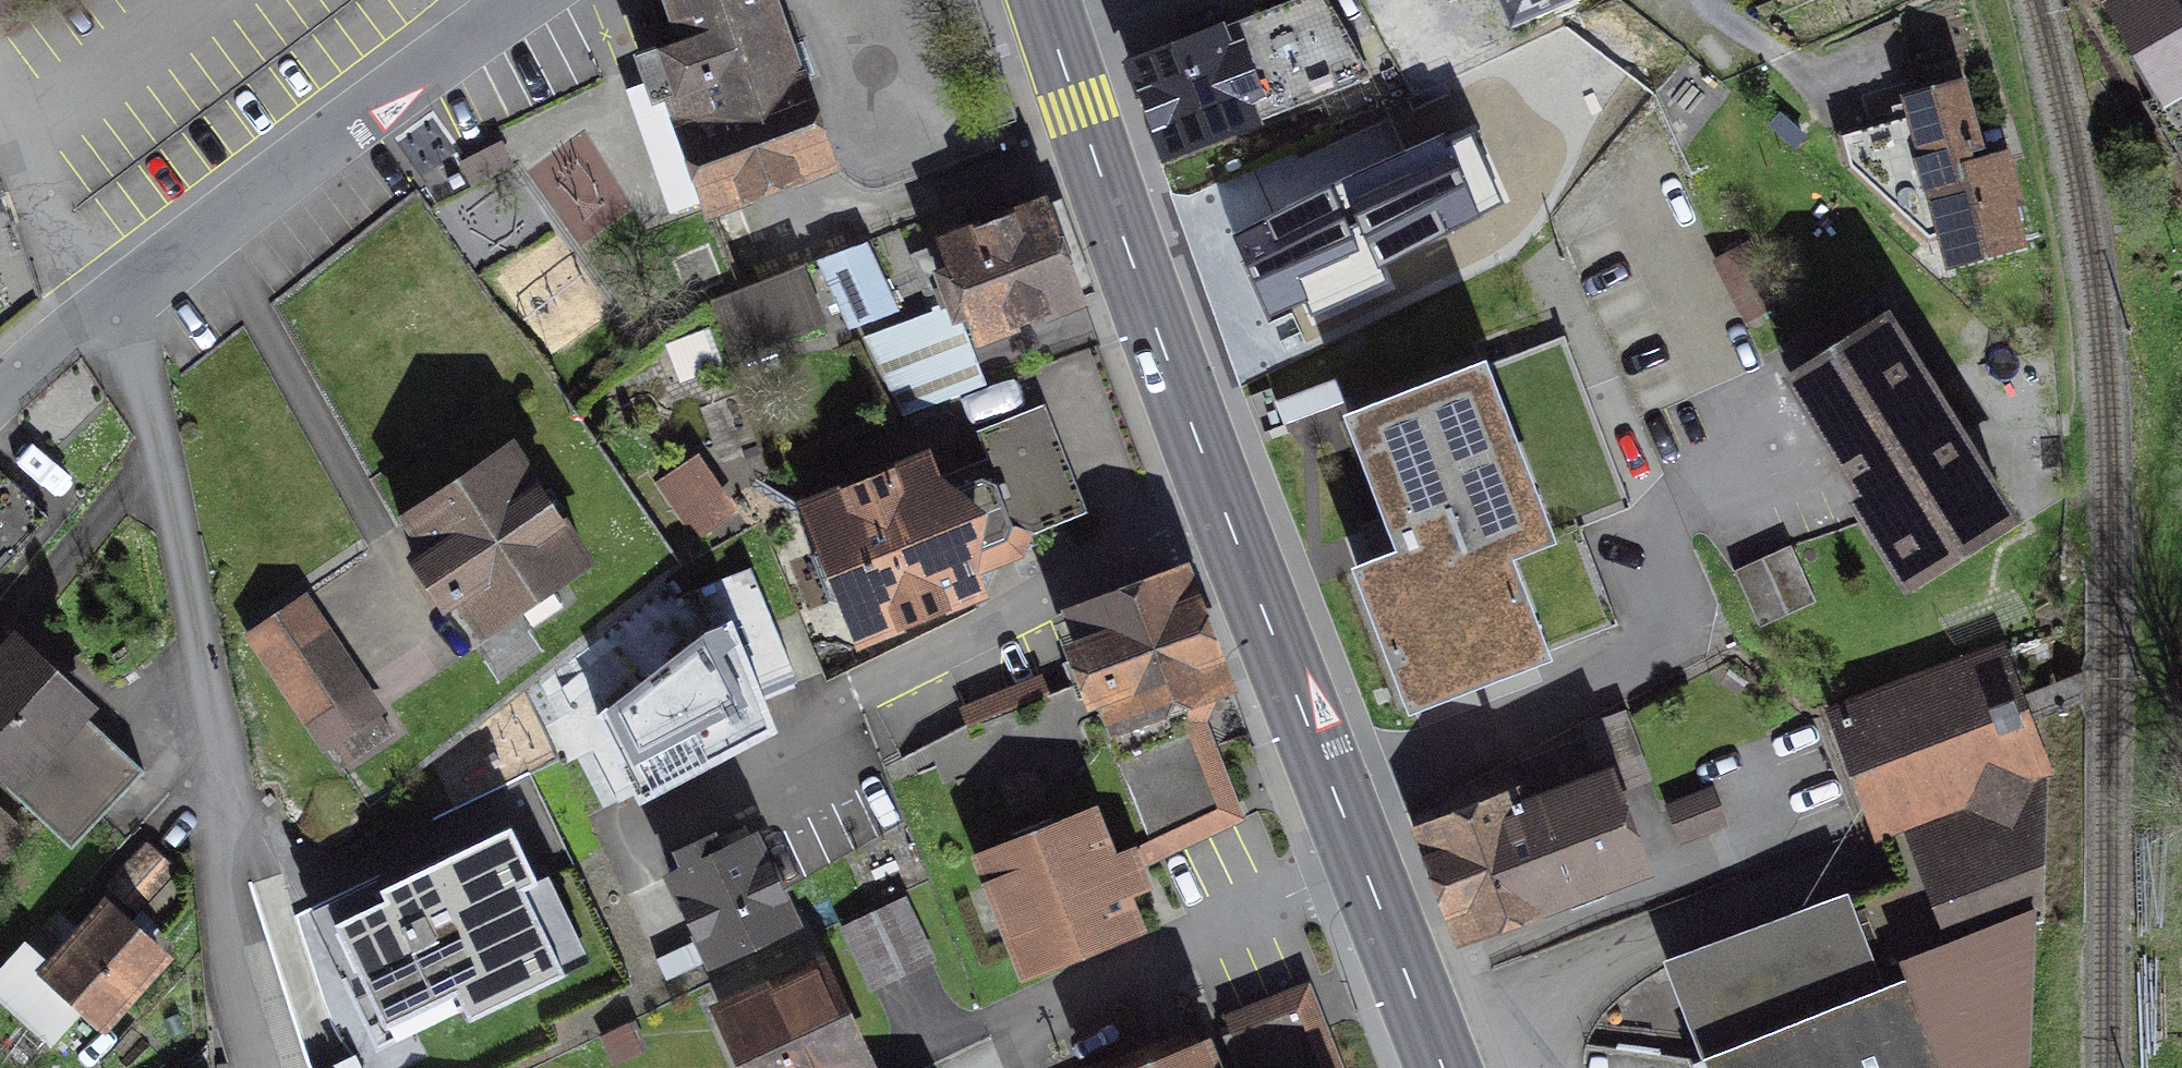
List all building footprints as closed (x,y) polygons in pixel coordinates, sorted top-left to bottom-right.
[(685,43),(641,58),(655,98),(669,93),(709,210),(834,166),(804,80),(800,81),(771,0),(670,0),(685,43)] [(1168,155),(1370,77),(1328,0),(1299,0),(1131,63),(1168,155)] [(1515,19),(1562,0),(1507,0),(1515,19)] [(2118,10),(2166,91),(2144,104),(2181,169),(2181,0),(2135,0),(2118,10)] [(1946,92),(1898,106),(1902,123),(1845,137),(1852,167),(1927,236),(1946,233),(1953,257),(2016,240),(1995,165),(1971,172),(1946,92)] [(1803,138),(1782,117),(1772,128),(1793,148),(1803,138)] [(1465,128),(1235,237),(1270,312),(1500,203),(1465,128)] [(972,314),(981,338),(1080,299),(1043,206),(913,257),(928,296),(944,289),(956,320),(972,314)] [(1783,304),(1750,243),(1724,257),(1714,262),(1747,323),(1754,320),(1783,304)] [(849,332),(898,311),(867,244),(820,262),(849,332)] [(709,290),(724,355),(830,331),(815,266),(709,290)] [(909,320),(865,338),(899,422),(988,387),(966,332),(937,322),(913,331),(909,320)] [(1884,538),(1911,581),(2009,520),(1948,422),(1885,322),(1808,371),(1832,410),(1821,417),(1893,532),(1884,538)] [(1561,340),(1353,418),(1404,553),(1360,569),(1412,705),(1619,626),(1582,530),(1632,511),(1561,340)] [(984,460),(940,477),(946,493),(981,480),(1001,485),(1014,524),(1008,541),(986,549),(979,578),(1025,565),(1035,540),(1088,520),(1044,406),(974,433),(984,460)] [(512,452),(411,521),(433,553),(417,564),(447,608),(462,597),(485,630),(587,561),(512,452)] [(695,542),(737,514),(696,455),(655,484),(695,542)] [(810,507),(862,638),(973,593),(979,578),(970,555),(986,549),(1008,541),(1014,524),(1001,485),(981,480),(946,493),(940,477),(922,470),(895,482),(891,477),(810,507)] [(50,518),(0,472),(0,571),(50,518)] [(1819,603),(1792,544),(1734,571),(1762,630),(1819,603)] [(748,666),(591,750),(621,808),(775,731),(761,696),(797,684),(753,569),(714,585),(731,624),(748,666)] [(1183,578),(1068,622),(1078,650),(1060,657),(1087,726),(1105,719),(1117,750),(1232,706),(1183,578)] [(677,601),(562,692),(591,750),(748,666),(731,624),(715,631),(698,591),(677,601)] [(392,731),(307,603),(252,639),(338,768),(392,731)] [(1839,716),(1901,880),(1849,899),(1883,991),(1909,980),(1944,1067),(2028,1067),(2041,767),(2052,638),(1839,716)] [(0,669),(0,760),(19,777),(7,789),(73,850),(147,774),(16,652),(0,669)] [(1424,831),(1465,932),(1640,864),(1611,787),(1642,775),(1618,714),(1579,727),(1582,738),(1522,762),(1544,815),(1525,822),(1514,797),(1424,831)] [(1207,722),(1115,760),(1151,845),(1130,853),(1132,859),(1136,857),(1142,871),(1165,861),(1250,826),(1247,817),(1207,722)] [(1710,792),(1670,807),(1682,838),(1722,823),(1710,792)] [(0,812),(0,862),(25,835),(0,812)] [(1094,815),(969,864),(1020,995),(1149,945),(1146,936),(1134,907),(1153,900),(1142,871),(1136,857),(1132,859),(1114,866),(1094,815)] [(538,883),(512,826),(381,889),(385,899),(335,923),(358,970),(343,978),(363,1022),(402,1002),(414,1032),(465,1007),(470,1020),(567,975),(525,889),(538,883)] [(689,869),(671,877),(712,962),(795,923),(780,893),(755,839),(723,853),(715,836),(681,852),(689,869)] [(179,873),(148,845),(109,888),(140,916),(179,873)] [(1670,966),(1710,1067),(1944,1067),(1909,980),(1883,991),(1849,899),(1670,966)] [(873,986),(932,957),(904,900),(844,928),(873,986)] [(106,909),(82,936),(57,913),(0,976),(0,995),(51,1042),(85,1005),(105,1023),(163,960),(106,909)] [(860,1064),(817,973),(729,1015),(754,1067),(851,1067),(860,1064)] [(1309,1030),(1280,1016),(1143,1067),(1324,1067),(1309,1030)] [(642,1052),(629,1025),(611,1033),(624,1061),(642,1052)]
